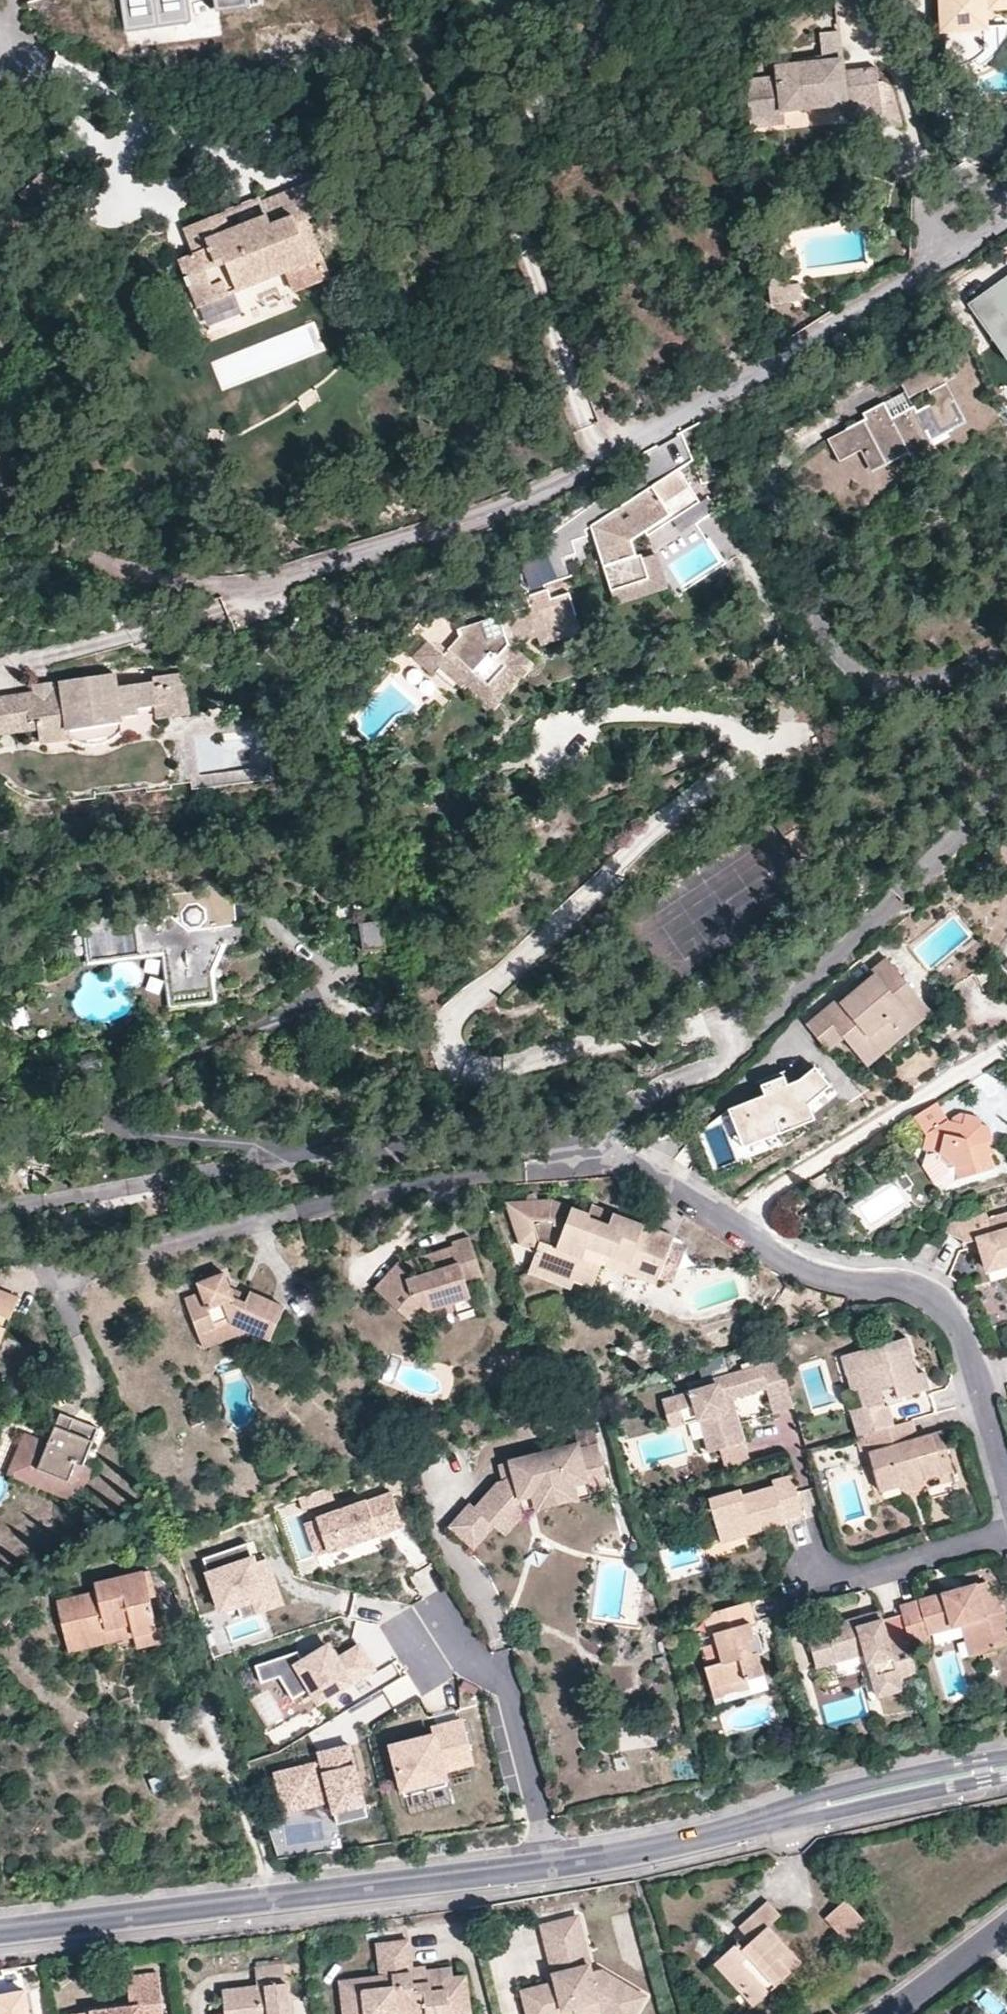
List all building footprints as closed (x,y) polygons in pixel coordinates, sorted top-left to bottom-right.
[(128,32),(190,23),(187,0),(124,0),(128,32)] [(218,13),(268,6),(268,0),(217,0),(218,13)] [(989,29),(987,2),(994,2),(996,8),(1006,7),(1006,0),(949,0),(945,9),(951,26),(949,29),(947,30),(949,72),(956,70),(966,68),(981,60),(991,54),(989,29)] [(989,29),(991,54),(981,60),(984,69),(997,61),(1006,51),(1006,50),(1006,28),(989,29)] [(863,93),(861,70),(847,72),(842,31),(822,34),(825,63),(778,68),(779,78),(746,81),(750,126),(785,123),(784,111),(848,105),(847,95),(863,93)] [(880,68),(861,70),(863,93),(847,95),(848,105),(878,101),(882,82),(880,68)] [(897,90),(882,82),(878,101),(881,129),(901,127),(897,90)] [(42,173),(20,194),(32,208),(56,188),(42,173)] [(180,261),(186,278),(202,272),(213,301),(287,273),(294,291),(330,277),(320,254),(310,258),(295,222),(307,218),(321,212),(309,183),(258,202),(264,218),(228,231),(221,215),(185,228),(194,254),(180,261)] [(320,254),(307,218),(295,222),(310,258),(320,254)] [(41,230),(29,232),(30,241),(43,238),(41,230)] [(771,288),(792,285),(788,257),(768,260),(771,288)] [(202,272),(186,278),(197,307),(213,301),(202,272)] [(801,283),(792,285),(771,288),(774,305),(803,301),(801,283)] [(966,317),(1006,377),(1006,290),(966,317)] [(928,388),(945,378),(955,373),(942,349),(897,372),(907,391),(910,397),(928,388)] [(948,384),(945,378),(928,388),(930,393),(948,384)] [(965,416),(948,384),(930,393),(935,403),(918,411),(914,406),(893,417),(885,403),(864,413),(866,419),(852,427),(864,450),(872,466),(906,448),(909,454),(917,467),(939,454),(932,440),(954,428),(952,423),(965,416)] [(910,397),(907,391),(885,403),(893,417),(914,406),(910,397)] [(967,421),(965,416),(952,423),(954,428),(967,421)] [(864,450),(852,427),(829,439),(840,463),(864,450)] [(875,472),(909,454),(906,448),(872,466),(875,472)] [(586,524),(608,589),(646,576),(639,556),(637,552),(633,553),(628,538),(641,529),(644,533),(696,499),(673,466),(586,524)] [(646,576),(608,589),(613,604),(668,586),(656,550),(639,556),(646,576)] [(558,621),(576,615),(564,581),(548,586),(548,590),(529,595),(527,593),(496,603),(498,610),(454,623),(438,613),(420,634),(428,642),(444,656),(435,666),(438,670),(460,688),(471,677),(486,689),(503,668),(495,660),(511,644),(538,639),(560,631),(558,621)] [(582,632),(576,615),(558,621),(560,631),(538,639),(542,647),(582,632)] [(444,656),(428,642),(414,658),(433,675),(438,670),(435,666),(444,656)] [(536,665),(511,644),(495,660),(503,668),(486,689),(471,677),(460,688),(490,714),(525,678),(536,665)] [(35,694),(0,699),(0,733),(36,728),(39,741),(70,738),(70,730),(119,724),(119,718),(135,715),(135,708),(155,706),(152,690),(151,681),(115,686),(112,674),(61,681),(61,690),(50,692),(35,694)] [(152,676),(151,681),(152,690),(181,686),(179,674),(152,676)] [(34,684),(35,694),(50,692),(48,683),(34,684)] [(181,686),(152,690),(155,706),(157,719),(185,715),(181,686)] [(70,730),(70,738),(76,741),(86,744),(96,743),(109,738),(119,729),(119,724),(70,730)] [(386,740),(379,749),(384,752),(390,744),(386,740)] [(798,829),(785,837),(802,862),(814,853),(798,829)] [(133,905),(81,912),(88,960),(167,950),(175,1006),(213,1001),(210,971),(221,944),(248,940),(244,901),(233,901),(209,884),(206,891),(168,895),(170,914),(159,916),(158,911),(134,914),(133,905)] [(379,919),(358,923),(363,949),(384,945),(379,919)] [(822,1012),(845,1040),(853,1049),(862,1041),(872,1051),(899,1028),(894,1022),(922,998),(886,958),(873,969),(876,974),(840,1004),(836,999),(822,1012)] [(862,1041),(853,1049),(868,1067),(933,1012),(922,998),(894,1022),(899,1028),(872,1051),(862,1041)] [(830,1052),(845,1040),(822,1012),(807,1024),(830,1052)] [(824,1082),(813,1063),(799,1078),(785,1083),(781,1074),(760,1081),(764,1092),(727,1106),(739,1141),(809,1115),(805,1099),(824,1082)] [(937,1101),(915,1114),(926,1134),(925,1146),(941,1147),(941,1154),(950,1168),(957,1166),(960,1173),(961,1176),(996,1166),(989,1140),(994,1139),(990,1123),(980,1121),(979,1115),(965,1112),(963,1123),(949,1120),(937,1101)] [(965,1112),(949,1120),(963,1123),(965,1112)] [(950,1168),(941,1154),(941,1147),(929,1156),(929,1160),(940,1182),(945,1183),(960,1173),(957,1166),(950,1168)] [(43,1171),(33,1170),(32,1180),(42,1181),(43,1171)] [(538,1248),(532,1263),(574,1279),(577,1271),(596,1277),(601,1263),(604,1254),(629,1263),(626,1272),(655,1283),(657,1277),(668,1247),(674,1235),(614,1212),(610,1223),(590,1216),(591,1213),(555,1201),(509,1204),(515,1218),(522,1238),(530,1237),(538,1248)] [(594,1206),(591,1213),(590,1216),(610,1223),(614,1212),(594,1206)] [(964,1238),(962,1242),(979,1238),(987,1236),(990,1246),(981,1247),(986,1263),(993,1261),(995,1267),(1006,1263),(1006,1212),(989,1217),(986,1210),(970,1215),(955,1225),(964,1238)] [(970,1215),(951,1221),(946,1231),(964,1238),(955,1225),(970,1215)] [(413,1278),(402,1262),(376,1288),(415,1323),(429,1308),(470,1294),(466,1282),(482,1275),(469,1236),(452,1242),(452,1245),(458,1263),(413,1278)] [(987,1236),(979,1238),(981,1247),(990,1246),(987,1236)] [(452,1245),(402,1262),(413,1278),(458,1263),(452,1245)] [(668,1247),(657,1277),(672,1282),(682,1252),(668,1247)] [(604,1254),(601,1263),(626,1272),(629,1263),(604,1254)] [(574,1279),(532,1263),(529,1272),(571,1287),(574,1279)] [(577,1271),(574,1279),(592,1287),(596,1277),(577,1271)] [(233,1297),(230,1285),(224,1272),(197,1283),(200,1292),(185,1298),(199,1334),(230,1321),(247,1329),(268,1338),(283,1306),(250,1290),(247,1293),(244,1302),(233,1297)] [(247,1293),(230,1285),(233,1297),(244,1302),(247,1293)] [(17,1297),(0,1290),(0,1345),(17,1297)] [(429,1308),(415,1323),(420,1328),(432,1316),(456,1307),(458,1313),(475,1307),(470,1294),(429,1308)] [(230,1321),(199,1334),(204,1346),(247,1329),(230,1321)] [(849,1409),(856,1436),(862,1434),(892,1426),(886,1406),(883,1406),(879,1390),(890,1386),(894,1397),(928,1387),(923,1372),(918,1374),(907,1338),(841,1356),(846,1376),(862,1372),(866,1385),(856,1388),(861,1406),(849,1409)] [(789,1388),(781,1359),(711,1379),(712,1385),(677,1395),(684,1422),(699,1418),(704,1435),(710,1433),(715,1449),(743,1442),(731,1398),(765,1388),(767,1395),(789,1388)] [(850,1389),(856,1388),(866,1385),(862,1372),(846,1376),(850,1389)] [(772,1413),(795,1407),(789,1388),(767,1395),(772,1413)] [(684,1422),(677,1395),(663,1399),(671,1426),(684,1422)] [(67,1430),(72,1416),(60,1412),(54,1425),(67,1430)] [(98,1426),(72,1416),(67,1430),(54,1425),(46,1441),(25,1433),(20,1445),(41,1455),(38,1466),(69,1479),(77,1462),(83,1464),(84,1462),(98,1426)] [(573,1426),(579,1445),(598,1440),(592,1420),(573,1426)] [(915,1439),(910,1421),(892,1426),(862,1434),(878,1490),(898,1484),(900,1488),(903,1491),(908,1493),(913,1493),(918,1490),(920,1484),(920,1478),(942,1472),(938,1457),(947,1455),(941,1432),(915,1439)] [(708,1451),(715,1449),(710,1433),(704,1435),(708,1451)] [(514,1469),(505,1478),(499,1480),(476,1504),(472,1500),(452,1523),(475,1544),(496,1522),(498,1524),(525,1494),(567,1483),(571,1493),(592,1487),(610,1482),(598,1440),(579,1445),(562,1450),(560,1445),(511,1458),(514,1469)] [(747,1457),(743,1442),(715,1449),(719,1465),(747,1457)] [(89,1464),(84,1462),(83,1464),(77,1462),(69,1479),(38,1466),(41,1455),(20,1445),(10,1471),(75,1499),(89,1464)] [(951,1469),(947,1455),(938,1457),(942,1472),(951,1469)] [(500,1461),(505,1478),(514,1469),(511,1458),(500,1461)] [(785,1519),(805,1513),(792,1474),(772,1480),(773,1485),(743,1493),(741,1488),(709,1499),(721,1542),(785,1525),(785,1519)] [(525,1494),(498,1524),(506,1532),(524,1511),(593,1492),(592,1487),(571,1493),(567,1483),(525,1494)] [(404,1522),(394,1491),(303,1520),(314,1552),(319,1550),(321,1557),(329,1554),(332,1563),(383,1546),(378,1531),(404,1522)] [(236,1601),(236,1603),(255,1597),(260,1610),(281,1602),(266,1559),(254,1563),(247,1543),(203,1558),(220,1606),(236,1601)] [(428,1564),(410,1582),(427,1598),(444,1581),(428,1564)] [(140,1571),(147,1596),(152,1595),(145,1570),(140,1571)] [(134,1636),(155,1630),(147,1596),(140,1571),(92,1583),(94,1593),(55,1602),(65,1640),(131,1624),(134,1636)] [(899,1606),(910,1647),(933,1641),(932,1633),(963,1624),(970,1621),(979,1652),(1006,1645),(1006,1612),(1006,1609),(985,1582),(899,1606)] [(261,1613),(260,1610),(255,1597),(236,1603),(242,1620),(261,1613)] [(750,1600),(703,1613),(709,1636),(714,1635),(723,1663),(706,1668),(711,1690),(749,1680),(765,1675),(759,1654),(764,1653),(760,1635),(757,1632),(753,1632),(750,1622),(755,1621),(750,1600)] [(879,1611),(856,1618),(858,1624),(881,1619),(879,1611)] [(899,1678),(918,1673),(910,1647),(891,1652),(881,1619),(858,1624),(856,1618),(826,1626),(827,1631),(807,1637),(816,1667),(865,1653),(878,1696),(902,1690),(899,1678)] [(973,1655),(979,1652),(970,1621),(963,1624),(973,1655)] [(68,1652),(134,1636),(131,1624),(65,1640),(68,1652)] [(158,1643),(155,1630),(134,1636),(137,1648),(158,1643)] [(256,1665),(262,1683),(280,1676),(293,1699),(311,1688),(319,1701),(373,1668),(359,1646),(337,1659),(329,1645),(304,1661),(298,1651),(256,1665)] [(752,1694),(749,1680),(711,1690),(715,1704),(752,1694)] [(434,1735),(392,1746),(406,1796),(448,1785),(444,1769),(474,1761),(463,1719),(432,1727),(434,1735)] [(361,1810),(348,1745),(312,1753),(315,1768),(273,1776),(281,1819),(323,1810),(324,1817),(361,1810)] [(866,1922),(846,1899),(826,1918),(847,1941),(866,1922)] [(739,1926),(744,1933),(752,1940),(744,1948),(737,1940),(722,1955),(747,1984),(740,1990),(754,2005),(801,1962),(769,1926),(781,1914),(769,1900),(739,1926)] [(541,1923),(550,1959),(585,1951),(575,1915),(541,1923)] [(752,1940),(744,1933),(737,1940),(744,1948),(752,1940)] [(378,1944),(382,1977),(341,1981),(345,2013),(459,2013),(470,2013),(465,1976),(454,1977),(452,1969),(413,1973),(409,1941),(378,1944)] [(585,1951),(550,1959),(553,1972),(589,1963),(585,1951)] [(714,1962),(740,1990),(747,1984),(722,1955),(714,1962)] [(553,1972),(546,1973),(548,1983),(521,1989),(527,2013),(549,2013),(573,2008),(575,2013),(600,2013),(604,2013),(605,2013),(632,2013),(644,1994),(599,1970),(591,1972),(589,1963),(553,1972)] [(282,1967),(253,1971),(256,1990),(221,1995),(224,2013),(289,2013),(282,1967)] [(111,2007),(112,2013),(160,2013),(163,2013),(158,1974),(128,1977),(130,2005),(111,2007)] [(0,1995),(0,2013),(42,2013),(37,1988),(0,1995)]
